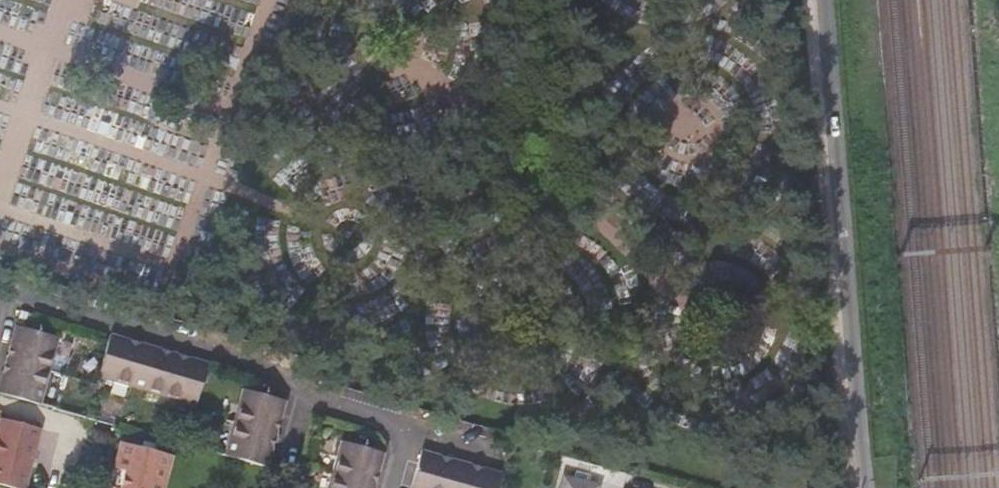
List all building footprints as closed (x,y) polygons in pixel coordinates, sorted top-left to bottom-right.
[(40,405),(57,340),(15,328),(0,383),(0,394),(40,405)] [(109,335),(98,379),(191,405),(202,362),(109,335)] [(223,455),(266,467),(283,401),(240,389),(223,455)] [(26,487),(40,429),(0,419),(0,482),(26,487)] [(119,468),(130,472),(126,487),(168,487),(176,456),(125,444),(119,468)] [(328,484),(341,487),(375,487),(384,457),(338,444),(328,484)] [(502,474),(420,452),(411,487),(498,487),(502,474)] [(562,487),(597,487),(565,478),(562,487)]
